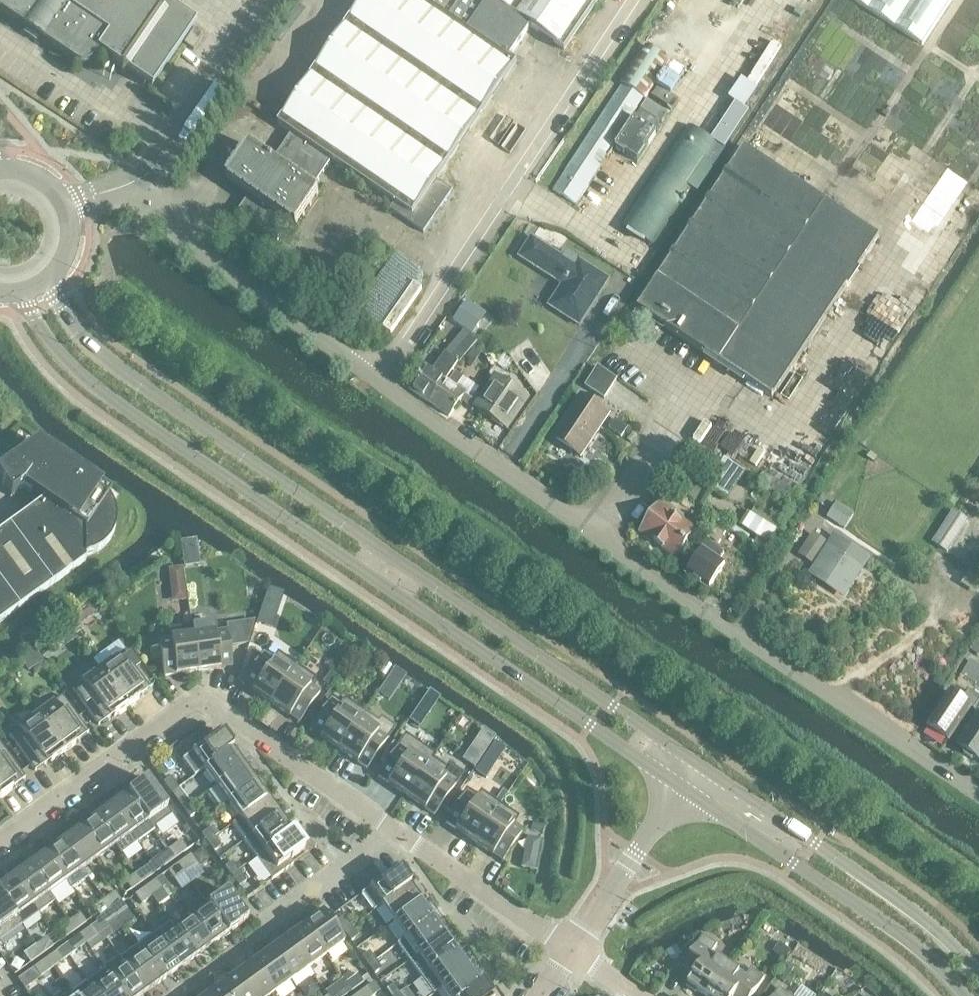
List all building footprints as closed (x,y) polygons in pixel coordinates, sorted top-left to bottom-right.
[(19,24),(76,63),(79,64),(83,64),(85,64),(87,63),(89,62),(91,61),(92,60),(97,52),(119,67),(121,73),(127,72),(150,88),(195,24),(160,0),(0,0),(0,11),(19,24)] [(244,191),(249,195),(236,214),(277,241),(290,223),(296,227),(319,193),(313,189),(332,160),(392,202),(388,208),(424,233),(452,191),(436,179),(516,62),(509,57),(530,27),(564,50),(598,0),(362,0),(278,124),(292,133),(273,161),(250,145),(226,179),(244,191)] [(951,0),(856,0),(922,44),(951,0)] [(800,17),(804,11),(797,7),(794,13),(800,17)] [(741,76),(727,97),(744,107),(757,88),(755,87),(782,46),(772,40),(747,80),(741,76)] [(621,85),(553,190),(576,204),(645,98),(644,98),(653,83),(671,95),(680,82),(679,81),(686,71),(673,62),(672,64),(668,61),(641,44),(616,82),(621,85)] [(688,125),(621,225),(652,246),(719,146),(724,149),(749,112),(735,103),(711,140),(688,125)] [(656,133),(634,119),(615,147),(637,162),(656,133)] [(879,236),(744,146),(657,277),(637,308),(772,397),(773,396),(772,395),(879,236)] [(532,238),(520,257),(563,285),(549,306),(580,326),(609,280),(566,252),(562,258),(532,238)] [(392,333),(424,288),(415,282),(383,327),(392,333)] [(463,307),(454,320),(472,333),(481,319),(463,307)] [(876,309),(849,346),(877,366),(903,329),(876,309)] [(464,329),(447,351),(451,354),(469,333),(464,329)] [(426,364),(410,388),(429,402),(429,401),(446,379),(458,361),(459,362),(478,340),(469,333),(451,354),(450,356),(445,352),(433,369),(426,364)] [(472,349),(466,359),(473,364),(480,354),(472,349)] [(605,400),(618,380),(598,366),(585,386),(605,400)] [(446,379),(429,401),(449,415),(461,398),(477,409),(504,428),(506,429),(510,425),(528,397),(526,396),(499,377),(496,375),(479,401),(465,392),(456,386),(463,376),(455,371),(448,381),(446,379)] [(552,437),(581,456),(609,414),(580,395),(552,437)] [(608,428),(621,438),(629,427),(616,418),(608,428)] [(0,531),(0,622),(85,561),(85,556),(86,556),(89,555),(92,554),(95,553),(98,551),(100,549),(103,547),(105,545),(107,543),(109,540),(111,537),(112,534),(113,531),(114,528),(115,525),(115,522),(115,519),(114,515),(114,512),(113,509),(112,506),(111,503),(109,500),(107,498),(107,497),(110,492),(37,443),(0,469),(0,483),(10,496),(22,487),(41,501),(0,531)] [(706,485),(723,497),(742,469),(725,458),(706,485)] [(677,555),(695,530),(693,528),(693,526),(686,521),(683,521),(672,513),(674,510),(662,501),(642,530),(644,532),(644,534),(652,539),(654,539),(665,547),(666,549),(673,554),(675,554),(677,555)] [(836,504),(827,517),(845,529),(845,528),(853,515),(836,504)] [(947,552),(969,520),(954,510),(932,542),(947,552)] [(778,530),(751,513),(742,526),(758,536),(754,542),(765,549),(778,530)] [(706,535),(716,542),(725,528),(714,521),(706,535)] [(812,563),(827,542),(812,532),(798,554),(812,563)] [(865,567),(863,565),(868,559),(835,537),(830,544),(828,542),(807,574),(844,598),(865,567)] [(687,574),(710,590),(727,565),(720,560),(725,552),(704,538),(695,552),(699,555),(687,574)] [(185,565),(170,565),(171,599),(187,599),(185,565)] [(191,626),(197,671),(232,666),(227,630),(215,631),(214,623),(191,626)] [(197,671),(191,626),(169,629),(170,638),(158,639),(163,676),(197,671)] [(977,639),(971,649),(978,655),(978,640),(977,639)] [(99,669),(126,707),(138,698),(137,696),(151,686),(125,650),(99,669)] [(270,703),(296,665),(277,653),(272,659),(262,653),(242,683),(270,703)] [(971,659),(961,673),(978,685),(978,664),(971,659)] [(296,665),(270,703),(299,722),(320,692),(310,685),(314,678),(296,665)] [(112,714),(114,716),(126,707),(99,669),(72,689),(98,725),(112,714)] [(322,682),(330,687),(337,677),(330,672),(322,682)] [(925,728),(947,744),(971,707),(975,710),(978,704),(978,696),(970,690),(963,701),(950,692),(925,728)] [(88,732),(62,696),(35,715),(63,753),(75,744),(74,742),(88,732)] [(422,724),(433,702),(422,696),(411,718),(422,724)] [(338,749),(363,711),(345,699),(340,706),(330,699),(309,729),(338,749)] [(380,717),(378,721),(363,711),(338,749),(367,768),(395,727),(380,717)] [(49,760),(50,762),(63,753),(35,715),(8,734),(34,770),(49,760)] [(956,750),(960,753),(961,758),(968,763),(973,762),(977,765),(978,762),(978,716),(956,750)] [(186,744),(191,752),(204,769),(232,748),(219,731),(201,745),(195,737),(186,744)] [(377,776),(406,795),(431,758),(434,754),(405,734),(377,776)] [(474,771),(485,778),(506,749),(495,741),(474,771)] [(0,743),(0,798),(12,790),(10,788),(25,777),(0,743)] [(232,748),(204,769),(216,785),(244,765),(232,748)] [(448,764),(445,767),(431,758),(406,795),(434,815),(462,773),(448,764)] [(244,765),(216,785),(228,802),(256,782),(244,765)] [(163,782),(171,793),(178,787),(170,776),(163,782)] [(153,828),(171,815),(166,807),(165,808),(146,781),(127,794),(147,821),(152,829),(153,828)] [(256,782),(228,802),(240,818),(268,798),(256,782)] [(191,790),(177,801),(183,809),(190,804),(197,798),(191,790)] [(473,841),(499,804),(480,791),(475,798),(465,791),(445,822),(473,841)] [(111,806),(136,842),(154,830),(153,828),(152,829),(127,794),(111,806)] [(252,835),(280,815),(268,798),(240,818),(252,835)] [(190,804),(183,809),(189,817),(196,812),(190,804)] [(499,804),(473,841),(502,861),(523,830),(513,824),(518,817),(499,804)] [(136,842),(111,806),(94,818),(114,845),(120,854),(136,842)] [(280,815),(252,835),(263,851),(291,831),(280,815)] [(97,857),(114,845),(94,818),(78,829),(97,857)] [(207,842),(214,837),(208,828),(201,834),(207,842)] [(97,857),(78,829),(61,841),(81,869),(97,857)] [(255,857),(271,879),(272,879),(292,864),(289,859),(304,848),(291,831),(263,851),(255,857)] [(214,837),(207,842),(213,851),(220,845),(214,837)] [(87,877),(81,869),(61,841),(45,853),(64,881),(65,880),(71,889),(87,877)] [(167,850),(174,859),(186,850),(179,841),(167,850)] [(196,863),(202,864),(209,859),(201,849),(191,856),(196,863)] [(174,859),(167,850),(158,857),(164,866),(174,859)] [(64,881),(45,853),(28,865),(48,893),(49,892),(64,881)] [(179,863),(185,872),(196,864),(190,855),(179,863)] [(230,875),(238,870),(232,861),(224,867),(230,875)] [(185,872),(179,863),(168,871),(174,880),(185,872)] [(12,877),(38,914),(56,901),(49,892),(48,893),(28,865),(12,877)] [(135,873),(141,882),(152,875),(145,866),(135,873)] [(396,867),(369,888),(360,894),(373,911),(381,905),(409,885),(396,867)] [(238,870),(230,875),(238,886),(246,880),(238,870)] [(141,882),(135,873),(124,881),(130,890),(141,882)] [(21,926),(38,914),(12,877),(0,885),(0,896),(21,926)] [(145,887),(151,896),(161,889),(155,880),(145,887)] [(393,921),(421,901),(409,885),(381,905),(393,921)] [(151,896),(145,887),(134,895),(141,904),(151,896)] [(208,904),(228,932),(246,919),(226,892),(208,904)] [(104,900),(110,909),(120,901),(114,893),(104,900)] [(0,896),(0,941),(21,926),(0,896)] [(110,909),(104,900),(93,908),(99,916),(110,909)] [(110,909),(116,918),(126,910),(120,901),(110,909)] [(421,901),(393,921),(405,937),(433,918),(421,901)] [(191,917),(211,944),(228,932),(208,904),(191,917)] [(116,918),(110,909),(99,916),(106,925),(116,918)] [(304,925),(325,955),(343,942),(322,912),(304,925)] [(69,921),(75,930),(85,923),(79,914),(69,921)] [(343,932),(351,926),(343,916),(336,921),(343,932)] [(175,929),(194,956),(211,944),(191,917),(175,929)] [(409,960),(445,934),(433,918),(405,937),(397,943),(409,960)] [(75,930),(69,921),(58,929),(65,938),(75,930)] [(286,938),(308,968),(325,955),(304,925),(286,938)] [(351,926),(343,932),(350,941),(357,935),(351,926)] [(95,936),(89,927),(79,935),(85,944),(86,943),(89,949),(98,942),(94,937),(95,936)] [(158,941),(178,968),(194,956),(175,929),(158,941)] [(445,934),(409,960),(421,977),(457,951),(445,934)] [(85,944),(79,935),(68,943),(62,947),(68,956),(85,944)] [(729,964),(712,952),(717,945),(703,936),(683,965),(695,973),(686,986),(696,993),(698,991),(705,995),(707,995),(729,964)] [(36,946),(42,954),(52,947),(46,938),(36,946)] [(269,950),(290,980),(308,968),(286,938),(269,950)] [(178,968),(158,941),(142,953),(161,980),(178,968)] [(665,951),(670,960),(684,952),(679,943),(665,951)] [(42,954),(36,946),(24,955),(30,963),(42,954)] [(145,992),(161,980),(142,953),(137,946),(121,957),(120,958),(145,992)] [(57,964),(62,960),(68,956),(62,947),(56,951),(45,959),(51,968),(52,968),(57,975),(63,972),(57,964)] [(251,963),(273,993),(290,980),(269,950),(251,963)] [(367,965),(375,960),(369,951),(361,956),(367,965)] [(457,951),(421,977),(433,994),(441,988),(441,987),(469,967),(457,951)] [(145,992),(120,958),(121,957),(120,956),(102,969),(103,970),(104,970),(123,995),(139,995),(145,992)] [(51,968),(45,959),(33,968),(40,977),(51,968)] [(375,960),(367,965),(374,974),(381,968),(375,960)] [(248,995),(268,995),(273,993),(251,963),(233,976),(248,995)] [(707,995),(752,995),(765,978),(751,968),(746,976),(729,964),(707,995)] [(447,995),(464,995),(481,984),(469,967),(441,987),(441,988),(447,995)] [(104,970),(103,970),(87,982),(97,995),(123,995),(104,970)] [(345,983),(351,991),(363,982),(357,974),(345,983)] [(221,995),(248,995),(233,976),(216,988),(221,995)] [(87,982),(70,994),(71,995),(97,995),(87,982)] [(355,995),(371,995),(379,991),(373,982),(354,995),(355,995)] [(345,983),(333,991),(337,995),(344,995),(351,991),(345,983)] [(399,993),(393,984),(385,989),(390,995),(394,995),(399,993)] [(481,984),(464,995),(490,995),(481,984)] [(779,988),(773,995),(791,995),(779,988)]
